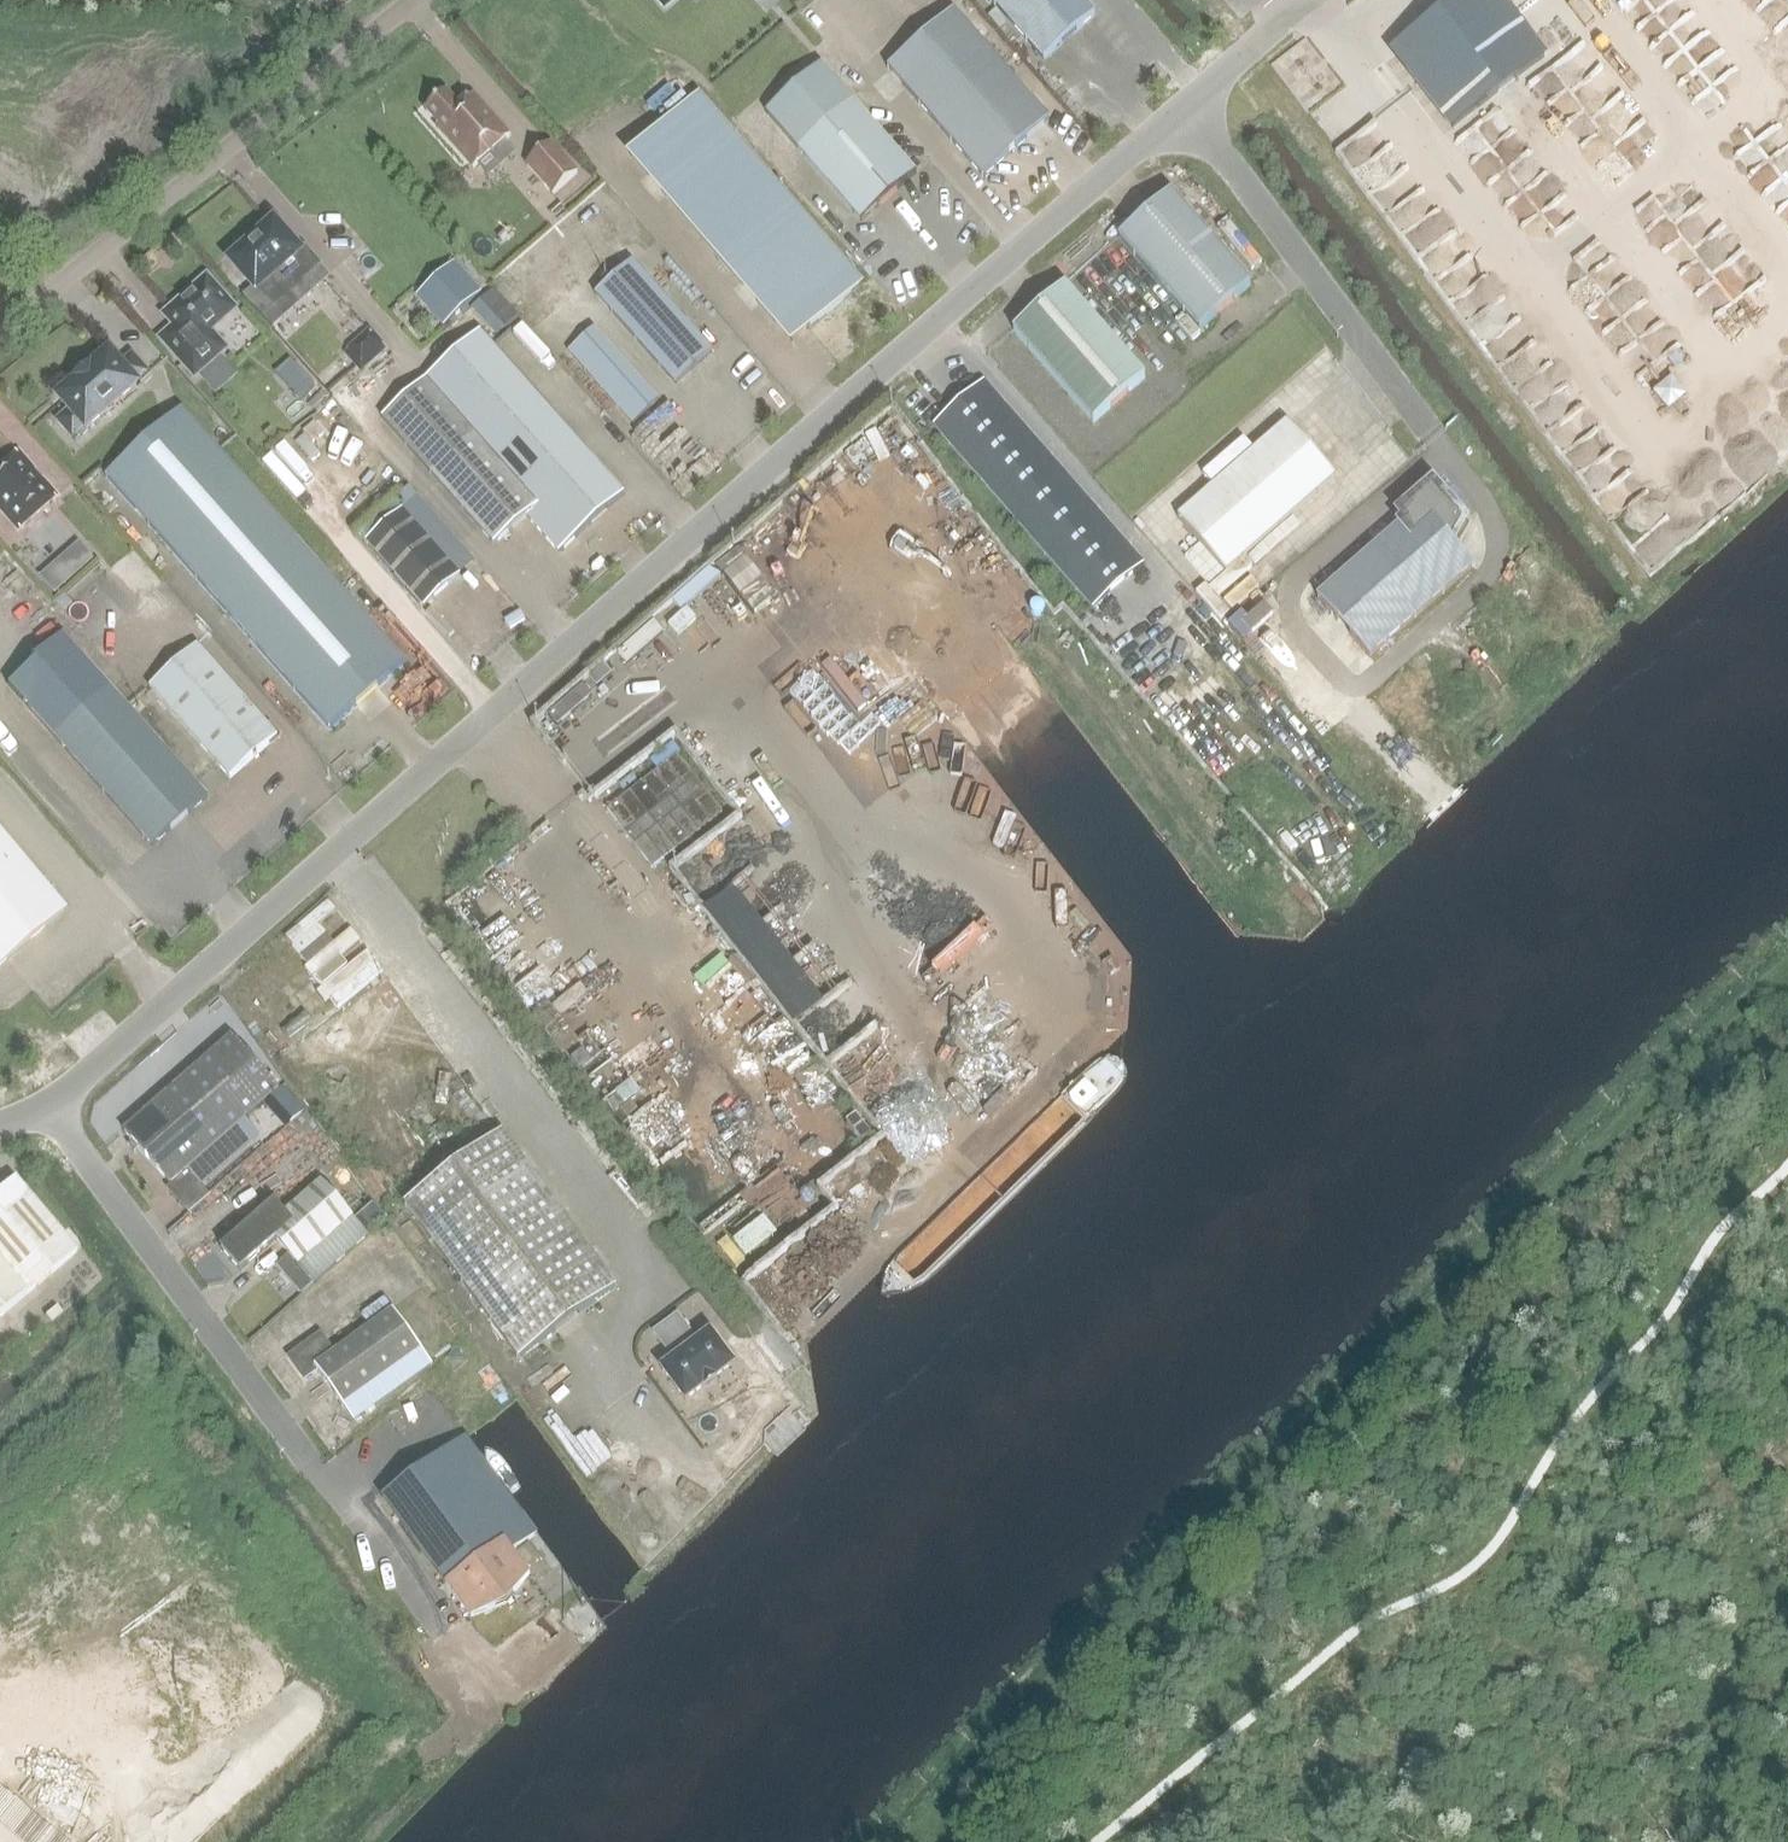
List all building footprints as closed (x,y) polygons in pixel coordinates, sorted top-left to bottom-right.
[(1043,60),(1095,15),(1082,0),(990,0),(1043,60)] [(1396,55),(1453,128),(1544,57),(1500,0),(1458,0),(1409,38),(1412,42),(1396,55)] [(983,178),(1049,121),(954,11),(888,68),(983,178)] [(1292,53),(1277,61),(1291,85),(1306,77),(1292,53)] [(820,64),(765,112),(797,148),(861,221),(916,173),(852,100),(820,64)] [(437,127),(473,169),(510,137),(473,95),(459,107),(445,92),(425,110),(439,125),(437,127)] [(804,334),(860,286),(698,97),(627,158),(770,324),(784,312),(804,334)] [(526,164),(552,195),(577,174),(551,143),(526,164)] [(1251,285),(1170,193),(1118,238),(1199,331),(1251,285)] [(298,251),(274,223),(230,262),(256,291),(268,280),(285,299),(323,265),(305,245),(298,251)] [(595,295),(676,385),(712,353),(632,262),(595,295)] [(480,294),(453,264),(418,295),(445,326),(480,294)] [(160,338),(194,377),(226,349),(209,330),(234,309),(207,278),(185,297),(179,297),(169,306),(169,311),(165,314),(175,326),(160,338)] [(1065,285),(1013,331),(1094,423),(1145,377),(1065,285)] [(350,351),(367,368),(393,343),(377,326),(350,351)] [(568,351),(632,423),(658,401),(593,328),(568,351)] [(480,331),(382,418),(430,472),(494,545),(527,516),(559,552),(624,495),(483,335),(480,331)] [(59,397),(87,429),(136,385),(108,353),(91,368),(90,367),(75,381),(76,382),(59,397)] [(288,387),(302,374),(289,360),(275,373),(288,387)] [(354,383),(335,400),(343,409),(362,392),(379,377),(371,368),(354,383)] [(934,426),(1092,608),(1143,564),(985,382),(934,426)] [(406,665),(181,410),(105,477),(330,731),(406,665)] [(1178,518),(1226,573),(1335,477),(1287,422),(1178,518)] [(940,526),(963,509),(960,496),(915,432),(918,445),(903,455),(909,477),(894,456),(892,448),(877,452),(871,443),(857,447),(861,462),(856,466),(863,494),(877,490),(895,516),(894,511),(925,503),(927,508),(939,526),(940,526)] [(19,532),(59,497),(19,452),(0,468),(0,467),(0,511),(19,532)] [(1465,522),(1432,484),(1398,514),(1404,521),(1317,598),(1369,657),(1473,567),(1447,538),(1465,522)] [(366,541),(424,607),(460,575),(402,509),(366,541)] [(792,525),(780,535),(786,541),(773,551),(790,571),(813,552),(792,525)] [(94,561),(79,543),(64,556),(79,573),(94,561)] [(63,594),(79,579),(49,546),(33,562),(63,594)] [(1243,610),(1271,585),(1249,562),(1222,587),(1243,610)] [(976,755),(949,706),(1018,668),(987,611),(992,600),(981,594),(972,599),(959,575),(950,593),(916,612),(914,609),(878,629),(874,627),(838,647),(855,679),(899,655),(902,662),(843,695),(859,725),(883,712),(888,715),(891,721),(884,735),(888,742),(917,757),(926,752),(967,773),(976,755)] [(63,611),(72,603),(65,595),(56,603),(63,611)] [(63,635),(7,684),(55,738),(152,847),(208,798),(110,688),(63,635)] [(277,737),(197,645),(150,688),(230,778),(277,737)] [(588,676),(596,686),(611,674),(603,664),(588,676)] [(607,810),(652,868),(722,813),(677,755),(607,810)] [(65,910),(0,834),(0,965),(65,910)] [(851,992),(764,870),(717,903),(804,1026),(851,992)] [(181,1185),(190,1177),(190,1169),(263,1104),(279,1090),(232,1037),(124,1132),(170,1185),(171,1185),(181,1185)] [(771,1086),(791,1100),(805,1079),(785,1066),(771,1086)] [(283,1087),(279,1090),(263,1104),(285,1129),(305,1112),(283,1087)] [(616,1289),(502,1133),(404,1205),(518,1360),(616,1289)] [(14,1178),(0,1190),(0,1317),(76,1252),(14,1178)] [(799,1181),(772,1181),(773,1216),(786,1216),(786,1200),(799,1200),(799,1181)] [(240,1271),(275,1240),(313,1284),(385,1220),(372,1205),(354,1220),(321,1182),(284,1214),(274,1203),(221,1250),(240,1271)] [(748,1241),(761,1259),(793,1235),(779,1217),(748,1241)] [(333,1353),(320,1335),(288,1358),(304,1380),(317,1370),(342,1406),(421,1350),(393,1310),(333,1353)] [(660,1370),(684,1402),(733,1365),(709,1333),(697,1343),(677,1316),(653,1333),(673,1360),(660,1370)] [(440,1455),(382,1498),(472,1620),(508,1609),(530,1577),(510,1551),(536,1532),(509,1494),(483,1514),(440,1455)]
